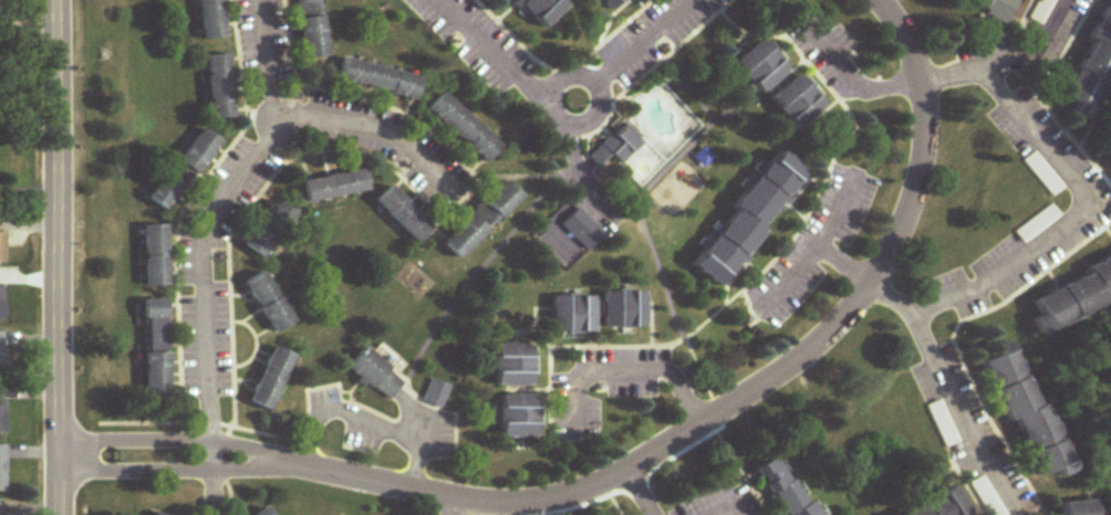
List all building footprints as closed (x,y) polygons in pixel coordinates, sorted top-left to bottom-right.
[(223,39),(219,0),(197,0),(202,42),(223,39)] [(321,0),(297,0),(303,60),(326,58),(321,0)] [(565,0),(514,0),(543,29),(568,3),(565,0)] [(604,9),(615,0),(597,0),(604,9)] [(1005,25),(1018,1),(1016,0),(971,0),(968,6),(1005,25)] [(1040,27),(1055,0),(1038,0),(1027,20),(1040,27)] [(1091,41),(1061,99),(1076,106),(1071,115),(1087,123),(1110,76),(1110,0),(1108,0),(1087,39),(1091,41)] [(732,64),(760,96),(788,72),(760,40),(732,64)] [(210,121),(232,119),(228,56),(206,57),(210,121)] [(339,84),(415,101),(420,77),(344,60),(339,84)] [(769,98),(794,132),(824,110),(799,76),(769,98)] [(425,115),(486,164),(501,145),(440,96),(425,115)] [(619,166),(641,144),(622,124),(588,158),(598,168),(610,156),(619,166)] [(194,176),(221,144),(203,130),(177,162),(194,176)] [(691,267),(718,289),(808,175),(780,154),(691,267)] [(369,194),(365,172),(302,181),(306,204),(369,194)] [(164,213),(183,188),(166,175),(146,199),(164,213)] [(442,247),(460,263),(519,197),(501,181),(442,247)] [(416,246),(433,229),(391,188),(375,204),(416,246)] [(262,262),(296,217),(277,203),(243,247),(262,262)] [(144,227),(144,288),(166,288),(166,227),(144,227)] [(1101,298),(1110,294),(1110,257),(1084,267),(1088,277),(1030,300),(1038,319),(1031,321),(1037,336),(1106,309),(1101,298)] [(243,285),(272,336),(291,325),(263,274),(243,285)] [(603,330),(643,330),(643,293),(603,293),(603,330)] [(551,334),(593,334),(593,298),(551,297),(551,334)] [(167,398),(166,301),(143,302),(145,398),(167,398)] [(1044,405),(1036,408),(1008,342),(989,350),(992,358),(980,363),(1006,425),(1014,422),(1038,479),(1055,472),(1058,479),(1072,473),(1044,405)] [(531,346),(493,346),(493,387),(531,387),(531,346)] [(247,404),(267,413),(292,358),(272,349),(247,404)] [(385,403),(403,383),(364,349),(346,369),(385,403)] [(438,408),(448,389),(432,381),(422,401),(438,408)] [(536,439),(536,397),(499,397),(499,439),(536,439)] [(945,449),(958,443),(940,401),(927,407),(945,449)] [(810,503),(804,507),(774,457),(754,470),(782,514),(818,514),(810,503)] [(953,489),(905,514),(967,514),(953,489)] [(1093,502),(1059,505),(1060,514),(1094,514),(1093,502)]
